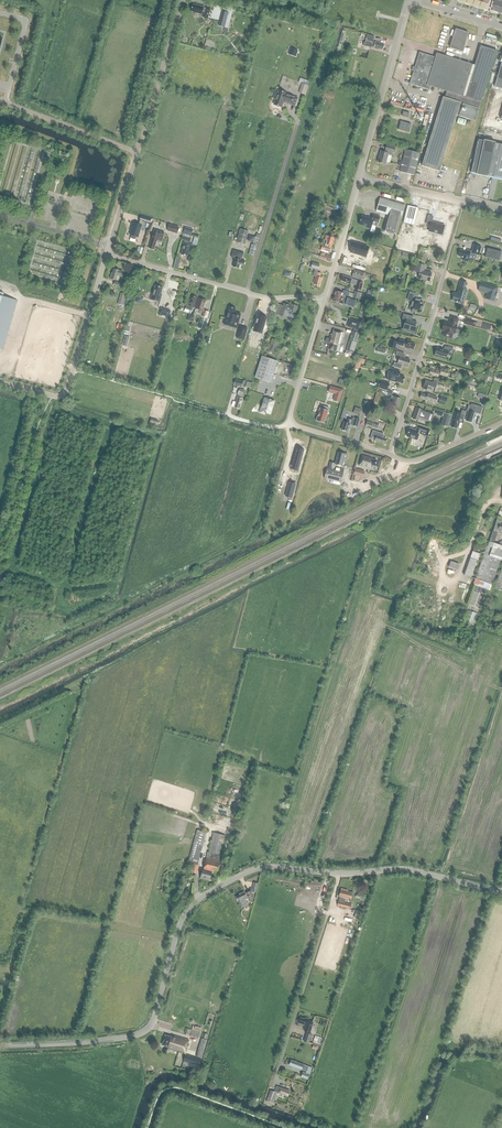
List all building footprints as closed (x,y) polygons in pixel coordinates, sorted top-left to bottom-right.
[(479,6),(486,8),(489,0),(481,0),(479,6)] [(497,11),(498,12),(501,1),(500,1),(497,0),(494,0),(491,10),(497,11)] [(203,17),(208,18),(210,9),(206,8),(203,7),(197,5),(193,4),(191,11),(195,12),(201,14),(202,11),(205,12),(203,17)] [(468,33),(460,30),(455,29),(450,48),(462,52),(468,33)] [(366,46),(371,47),(374,48),(378,49),(378,48),(382,50),(384,45),(384,44),(376,41),(375,42),(372,41),(374,36),(367,34),(365,42),(364,42),(363,45),(366,46)] [(443,97),(421,166),(439,171),(457,113),(459,114),(459,116),(475,121),(479,108),(478,108),(480,102),(481,102),(497,51),(480,46),(474,66),(472,65),(472,64),(436,53),(435,57),(419,52),(409,84),(429,90),(431,86),(446,91),(444,97),(443,97)] [(274,105),(281,107),(283,102),(295,106),(297,98),(286,94),(286,93),(279,90),(277,95),(276,94),(275,95),(273,98),(274,99),(276,100),(274,105)] [(456,123),(465,126),(466,120),(458,118),(456,123)] [(409,132),(411,124),(400,121),(398,129),(409,132)] [(501,179),(501,145),(500,144),(495,143),(495,142),(484,140),(484,141),(478,140),(471,172),(477,173),(476,174),(487,177),(488,176),(501,179)] [(380,151),(377,162),(385,164),(386,162),(389,163),(391,156),(392,152),(394,153),(396,147),(386,145),(385,150),(386,151),(386,152),(380,151)] [(400,172),(414,175),(419,153),(405,150),(400,172)] [(380,198),(379,203),(376,211),(388,215),(383,230),(396,234),(405,205),(380,198)] [(407,205),(403,223),(414,225),(418,208),(407,205)] [(378,223),(380,217),(373,215),(372,218),(368,217),(368,218),(361,216),(359,224),(367,227),(366,227),(371,229),(372,225),(376,226),(377,223),(378,223)] [(442,235),(444,225),(432,222),(433,217),(428,215),(426,224),(430,225),(429,231),(442,235)] [(130,235),(131,235),(131,237),(131,238),(134,239),(135,239),(136,239),(136,236),(138,237),(140,229),(145,230),(147,223),(150,224),(151,219),(141,216),(139,221),(138,224),(132,222),(131,227),(132,228),(130,235)] [(481,225),(467,222),(465,231),(478,235),(481,225)] [(167,231),(177,234),(179,227),(169,224),(167,231)] [(149,248),(154,249),(157,240),(161,241),(164,232),(154,229),(153,233),(149,248)] [(236,241),(245,244),(249,231),(240,229),(236,241)] [(182,250),(181,254),(188,256),(190,250),(191,250),(192,245),(189,244),(190,238),(191,236),(192,234),(183,232),(182,236),(181,239),(184,240),(184,242),(183,242),(181,250),(182,250)] [(330,234),(329,235),(329,236),(326,235),(325,240),(327,241),(327,244),(326,243),(325,246),(322,245),(321,249),(329,251),(331,245),(332,245),(334,238),(333,238),(333,236),(333,235),(332,234),(330,234)] [(353,242),(350,252),(362,255),(363,251),(365,251),(367,246),(353,242)] [(254,256),(257,246),(251,244),(248,255),(254,256)] [(462,257),(461,260),(467,262),(468,259),(475,261),(476,254),(478,255),(481,246),(473,245),(472,251),(470,251),(470,252),(460,249),(458,256),(462,257)] [(304,254),(319,258),(320,252),(306,248),(304,254)] [(485,256),(499,260),(501,252),(487,248),(485,256)] [(243,253),(233,250),(231,257),(235,258),(233,267),(238,268),(239,264),(243,265),(245,261),(241,260),(242,257),(243,253)] [(314,284),(319,286),(321,278),(320,277),(321,273),(317,272),(319,265),(312,262),(310,268),(314,269),(312,276),(315,276),(313,283),(315,283),(314,284)] [(418,278),(429,281),(431,273),(423,271),(424,265),(425,265),(417,263),(415,272),(419,273),(418,278)] [(110,278),(116,280),(117,275),(121,276),(122,271),(119,270),(114,269),(112,273),(111,273),(110,278)] [(352,277),(361,280),(364,272),(354,269),(352,277)] [(342,276),(341,280),(345,282),(350,284),(350,283),(356,285),(355,289),(360,290),(362,283),(357,281),(358,280),(351,279),(351,278),(342,276)] [(457,302),(463,304),(467,290),(465,290),(467,283),(460,281),(458,288),(457,294),(453,293),(452,296),(453,297),(452,300),(456,302),(457,303),(457,302)] [(485,298),(494,301),(498,287),(481,281),(478,291),(486,293),(485,298)] [(150,299),(160,302),(162,294),(161,294),(163,287),(155,285),(154,290),(153,289),(150,299)] [(352,297),(359,299),(361,293),(354,291),(352,297)] [(123,305),(127,306),(129,298),(128,297),(129,295),(121,292),(118,304),(123,305)] [(419,312),(419,311),(421,312),(421,310),(422,311),(423,307),(422,306),(423,305),(421,304),(422,301),(417,299),(418,294),(410,292),(407,300),(412,301),(410,310),(419,312)] [(2,349),(16,300),(2,296),(3,294),(0,293),(0,349),(2,349)] [(185,308),(191,310),(192,308),(194,308),(197,297),(192,295),(190,299),(188,299),(185,308)] [(333,297),(332,300),(333,300),(333,301),(340,303),(339,304),(343,305),(343,304),(343,302),(346,303),(346,305),(345,305),(351,307),(353,300),(345,297),(345,296),(342,295),(341,298),(334,296),(334,297),(333,297)] [(201,312),(202,312),(203,311),(202,311),(206,300),(199,298),(195,308),(201,310),(201,312)] [(295,315),(297,306),(291,304),(291,306),(283,303),(282,306),(278,304),(275,314),(286,317),(288,312),(295,315)] [(158,315),(169,318),(171,311),(160,307),(158,315)] [(236,328),(240,314),(234,312),(235,309),(229,307),(224,324),(236,328)] [(408,331),(415,333),(416,327),(415,327),(416,321),(416,322),(412,320),(413,317),(403,314),(402,319),(406,320),(405,324),(404,323),(403,329),(408,330),(408,331)] [(258,315),(254,328),(262,330),(266,318),(258,315)] [(443,336),(451,338),(453,333),(454,334),(455,333),(456,332),(456,330),(456,329),(457,325),(456,325),(458,318),(451,316),(449,323),(444,322),(442,330),(444,331),(443,336)] [(466,318),(464,323),(475,327),(476,321),(466,318)] [(359,322),(350,319),(348,326),(357,329),(359,322)] [(247,328),(240,326),(236,338),(244,340),(247,328)] [(213,329),(209,328),(205,343),(208,344),(213,329)] [(328,349),(336,351),(339,352),(339,349),(344,333),(333,330),(332,334),(331,334),(329,338),(327,337),(326,338),(325,341),(326,341),(325,342),(328,343),(329,343),(328,349)] [(353,353),(357,342),(360,333),(352,331),(349,340),(346,351),(353,353)] [(267,351),(274,353),(278,341),(272,338),(267,351)] [(388,347),(395,349),(397,341),(391,339),(388,347)] [(415,344),(411,343),(412,341),(407,339),(406,342),(405,341),(401,340),(399,339),(397,344),(403,346),(403,345),(405,346),(405,347),(409,349),(409,348),(413,349),(415,344)] [(442,357),(446,358),(447,355),(451,356),(453,348),(444,346),(443,350),(436,348),(434,355),(438,356),(438,357),(442,358),(442,357)] [(404,353),(397,351),(395,355),(399,356),(397,364),(394,363),(393,366),(401,369),(402,365),(407,367),(410,360),(403,357),(404,353)] [(255,377),(271,382),(277,361),(262,356),(255,377)] [(386,379),(396,382),(397,381),(402,383),(404,377),(399,375),(400,371),(390,368),(386,379)] [(440,373),(439,375),(447,377),(449,371),(441,369),(440,372),(439,372),(439,371),(430,369),(429,373),(431,374),(431,375),(438,377),(439,373),(440,373)] [(377,387),(387,390),(389,383),(379,380),(377,387)] [(445,383),(440,381),(433,380),(433,383),(425,380),(423,388),(434,392),(436,385),(438,386),(439,385),(444,386),(443,387),(449,388),(450,385),(445,384),(445,383)] [(330,386),(329,391),(336,393),(334,400),(339,402),(341,395),(343,389),(330,386)] [(240,390),(239,389),(238,391),(237,394),(238,395),(237,397),(238,397),(234,407),(239,409),(242,399),(243,396),(242,396),(244,392),(244,390),(240,389),(240,390)] [(380,390),(377,389),(376,393),(375,395),(373,401),(379,403),(383,397),(385,394),(380,390)] [(399,403),(400,399),(398,398),(397,397),(397,398),(394,397),(392,396),(392,394),(388,393),(387,396),(391,397),(390,399),(393,400),(391,405),(399,407),(400,403),(399,403)] [(433,402),(432,403),(435,403),(437,397),(431,395),(430,396),(421,393),(420,398),(429,401),(433,402)] [(479,393),(479,397),(483,398),(482,403),(486,404),(488,394),(479,393)] [(441,396),(438,403),(444,405),(447,398),(441,396)] [(274,401),(265,398),(262,407),(261,407),(260,412),(265,414),(265,412),(270,414),(274,401)] [(470,408),(469,410),(467,416),(466,420),(471,422),(472,418),(474,412),(480,414),(482,407),(471,403),(469,407),(469,408),(470,408)] [(354,413),(361,415),(363,408),(356,406),(354,413)] [(318,421),(326,424),(330,412),(330,411),(331,409),(325,407),(324,410),(322,409),(318,421)] [(418,419),(430,423),(434,414),(416,408),(413,418),(418,420),(418,419)] [(453,419),(451,426),(456,428),(458,423),(459,420),(460,420),(460,419),(463,420),(466,411),(462,410),(461,413),(454,411),(451,418),(453,419)] [(445,413),(442,425),(448,427),(451,415),(445,413)] [(348,418),(348,420),(347,423),(344,422),(341,430),(347,432),(349,427),(350,427),(351,424),(353,425),(357,427),(359,419),(355,418),(352,417),(351,419),(348,418)] [(376,429),(378,423),(373,421),(374,421),(368,419),(365,425),(376,429)] [(418,425),(417,427),(416,431),(409,428),(407,436),(417,440),(419,433),(428,436),(430,429),(418,425)] [(374,440),(384,444),(386,439),(381,437),(383,434),(373,430),(370,439),(375,440),(374,440)] [(292,445),(302,448),(304,442),(298,440),(298,439),(294,438),(294,440),(291,439),(290,442),(293,443),(292,445)] [(296,448),(291,466),(299,468),(304,450),(296,448)] [(335,464),(342,466),(345,454),(338,452),(335,464)] [(361,456),(359,465),(370,469),(371,465),(375,466),(376,461),(371,459),(371,458),(361,456)] [(356,469),(354,475),(363,477),(364,471),(361,470),(362,469),(359,468),(358,470),(356,469)] [(325,478),(341,482),(343,473),(327,469),(325,478)] [(288,485),(285,496),(291,497),(294,487),(288,485)] [(500,523),(501,521),(497,519),(490,540),(494,541),(497,532),(500,533),(501,530),(501,524),(500,523)] [(473,585),(475,585),(486,589),(490,590),(492,585),(500,560),(501,560),(501,556),(501,540),(501,541),(500,541),(499,544),(494,543),(490,542),(488,541),(486,545),(487,545),(475,579),(473,585)] [(472,551),(470,558),(464,575),(471,577),(477,560),(478,560),(481,554),(472,551)] [(460,570),(462,564),(452,561),(451,567),(460,570)] [(473,591),(468,604),(480,608),(485,595),(486,589),(475,585),(473,591)] [(467,610),(462,625),(473,628),(478,613),(467,610)] [(188,861),(197,864),(206,832),(197,829),(188,861)] [(219,860),(225,835),(213,833),(209,852),(208,852),(207,857),(206,857),(203,870),(202,870),(200,878),(210,881),(212,873),(218,874),(221,861),(219,860)] [(192,867),(191,872),(192,872),(191,874),(195,875),(195,873),(197,873),(199,865),(193,863),(193,864),(192,864),(191,867),(192,867)] [(350,899),(352,892),(346,891),(346,890),(341,888),(339,896),(340,896),(337,906),(350,909),(351,904),(344,902),(345,898),(350,899)] [(250,900),(255,898),(250,890),(245,893),(244,891),(239,893),(240,894),(236,897),(238,902),(239,902),(239,904),(241,908),(248,904),(245,900),(245,901),(244,899),(247,897),(248,897),(250,900)] [(305,1025),(304,1030),(310,1033),(313,1023),(308,1021),(309,1019),(305,1018),(304,1019),(300,1017),(298,1023),(305,1025)] [(193,1025),(190,1035),(198,1037),(201,1028),(193,1025)] [(303,1041),(309,1043),(312,1034),(306,1032),(303,1041)] [(207,1040),(206,1039),(208,1034),(203,1033),(196,1056),(202,1058),(207,1040)] [(188,1044),(189,1040),(171,1035),(171,1036),(165,1035),(162,1045),(168,1047),(168,1048),(185,1053),(188,1044)] [(313,1042),(316,1043),(321,1044),(323,1038),(315,1036),(313,1042)] [(183,1061),(199,1066),(201,1059),(185,1054),(183,1061)] [(309,1074),(311,1067),(291,1060),(289,1065),(307,1071),(306,1073),(303,1072),(301,1077),(307,1079),(309,1074)] [(276,1086),(274,1092),(277,1092),(288,1096),(290,1091),(276,1086)] [(266,1101),(273,1103),(277,1092),(274,1092),(270,1090),(266,1101)]
